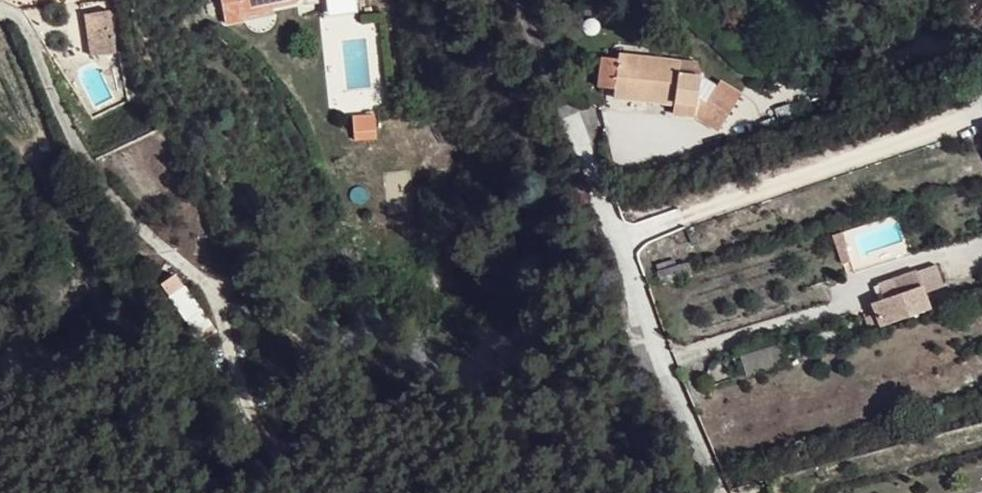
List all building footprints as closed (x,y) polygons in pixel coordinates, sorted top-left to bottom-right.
[(228,24),(245,20),(244,12),(273,7),(297,2),(297,0),(222,0),(228,24)] [(244,12),(245,20),(275,14),(273,7),(244,12)] [(114,53),(107,12),(82,16),(89,57),(114,53)] [(616,59),(598,57),(595,87),(614,88),(612,97),(674,102),(673,114),(695,116),(717,133),(742,98),(719,82),(716,88),(700,74),(677,72),(678,59),(617,53),(616,59)] [(350,133),(375,131),(373,116),(349,118),(350,133)] [(375,139),(375,131),(350,133),(351,141),(375,139)] [(843,231),(834,234),(843,263),(852,261),(847,247),(848,247),(843,231)] [(661,285),(692,276),(688,262),(657,271),(661,285)] [(936,264),(896,279),(901,293),(884,299),(873,304),(877,316),(865,322),(870,334),(932,310),(927,295),(945,288),(936,264)] [(901,293),(896,279),(880,285),(884,299),(901,293)]
